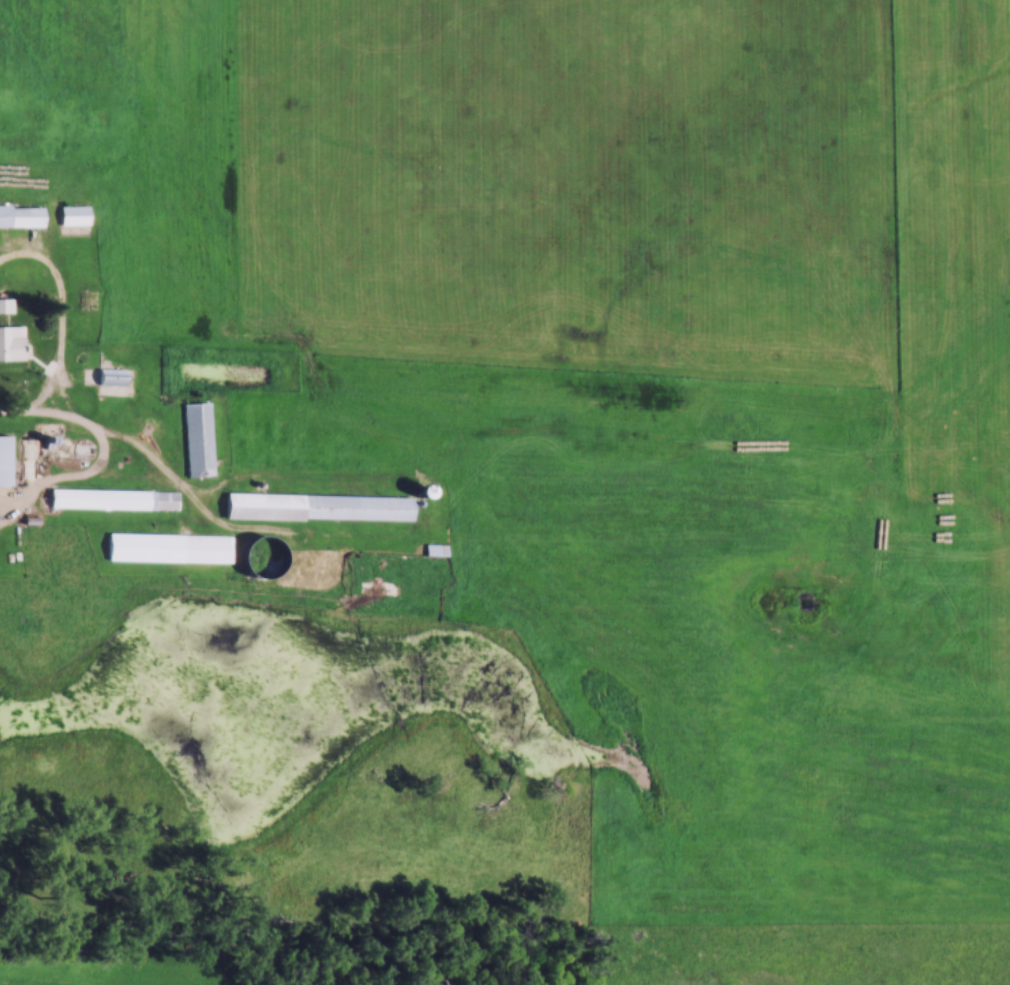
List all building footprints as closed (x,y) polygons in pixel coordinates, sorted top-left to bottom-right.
[(40,205),(0,205),(0,230),(40,230),(40,205)] [(87,228),(87,208),(58,208),(58,228),(87,228)] [(12,315),(12,301),(0,301),(0,315),(12,315)] [(0,328),(0,362),(22,362),(22,328),(0,328)] [(95,386),(123,386),(123,371),(95,371),(95,386)] [(185,479),(212,477),(209,403),(182,404),(185,479)] [(0,437),(0,488),(14,488),(14,437),(0,437)] [(52,438),(26,437),(24,480),(37,481),(37,457),(51,457),(52,438)] [(46,510),(175,512),(176,493),(47,491),(46,510)] [(410,497),(222,495),(222,521),(409,523),(410,497)] [(952,553),(961,553),(961,533),(952,533),(952,553)] [(105,535),(104,563),(229,565),(229,537),(105,535)]
